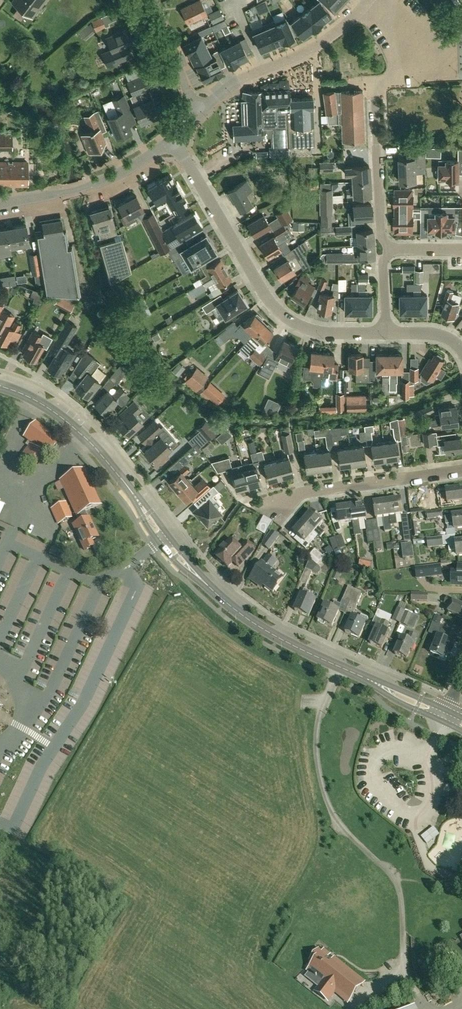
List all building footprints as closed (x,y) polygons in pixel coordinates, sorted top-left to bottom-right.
[(12,1),(32,18),(47,0),(12,0),(12,1)] [(189,23),(190,23),(192,27),(204,21),(202,17),(208,14),(201,0),(198,0),(181,8),(189,23)] [(319,0),(310,8),(321,22),(331,15),(319,0)] [(334,11),(344,0),(323,0),(334,11)] [(322,23),(321,22),(310,8),(301,15),(313,30),(322,23)] [(220,9),(209,14),(210,14),(213,21),(213,22),(223,17),(223,16),(219,9),(220,9)] [(313,30),(301,15),(291,22),(303,37),(312,30),(313,30)] [(101,16),(91,21),(95,31),(106,27),(101,16)] [(285,18),(275,22),(283,42),(294,37),(285,18)] [(275,22),(274,20),(263,24),(272,46),(282,42),(283,42),(275,22)] [(83,28),(90,36),(94,32),(88,24),(83,28)] [(272,46),(263,24),(252,29),(261,51),(272,46)] [(131,56),(127,47),(135,44),(129,28),(107,37),(112,50),(103,54),(108,66),(131,56)] [(204,34),(202,29),(191,34),(194,38),(184,43),(189,53),(205,45),(201,35),(204,34)] [(248,57),(245,51),(250,48),(245,38),(230,45),(238,62),(248,57)] [(194,63),(205,57),(210,54),(205,45),(189,53),(194,63)] [(220,50),(228,66),(238,62),(230,45),(220,50)] [(210,54),(205,57),(207,60),(197,66),(203,80),(222,70),(221,68),(218,62),(216,57),(213,52),(210,54)] [(147,73),(145,74),(128,81),(134,95),(140,92),(144,101),(134,105),(142,122),(149,119),(160,115),(158,109),(153,98),(152,98),(149,89),(153,87),(147,73)] [(290,108),(289,98),(289,89),(243,91),(245,125),(233,125),(234,141),(263,139),(263,138),(267,138),(267,128),(277,127),(288,127),(287,108),(290,108)] [(342,123),(343,133),(343,141),(364,141),(362,90),(341,91),(341,92),(342,112),(337,112),(338,123),(342,123)] [(341,127),(341,133),(343,133),(342,123),(338,123),(337,112),(342,112),(341,92),(335,92),(334,91),(324,93),(324,97),(327,114),(328,124),(337,123),(337,124),(339,124),(339,127),(341,127)] [(129,125),(136,122),(125,95),(112,100),(116,109),(118,113),(109,117),(117,137),(132,131),(129,125)] [(290,108),(291,147),(314,146),(313,126),(312,107),(313,107),(312,97),(289,98),(290,108)] [(107,130),(98,110),(85,116),(91,130),(81,134),(89,153),(108,145),(102,132),(107,130)] [(0,134),(0,148),(12,148),(12,134),(0,134)] [(458,149),(458,160),(447,160),(447,164),(440,164),(440,169),(436,169),(438,181),(448,180),(448,179),(459,179),(459,161),(461,161),(461,149),(458,149)] [(416,167),(425,167),(424,151),(416,151),(406,151),(406,158),(399,158),(400,182),(416,181),(416,173),(416,167)] [(320,162),(320,172),(333,171),(333,161),(320,162)] [(0,162),(0,185),(27,185),(27,162),(0,162)] [(353,181),(370,180),(369,165),(352,166),(352,167),(346,168),(346,174),(353,173),(353,181)] [(319,180),(316,180),(316,168),(309,167),(308,179),(307,179),(306,188),(318,189),(319,180)] [(188,204),(171,175),(149,188),(158,205),(168,200),(175,212),(187,205),(188,204)] [(246,192),(252,189),(247,180),(229,190),(240,210),(252,203),(246,192)] [(370,180),(353,181),(354,189),(347,190),(347,196),(354,195),(354,196),(371,195),(370,180)] [(333,202),(332,183),(320,183),(320,203),(333,202)] [(413,189),(395,189),(395,205),(395,211),(412,211),(413,205),(413,195),(413,189)] [(171,247),(163,232),(153,213),(147,216),(143,209),(144,209),(136,195),(118,205),(124,216),(120,217),(125,225),(135,220),(132,215),(138,212),(142,220),(143,219),(158,249),(150,253),(153,258),(168,249),(171,247)] [(333,214),(333,202),(320,203),(320,214),(322,215),(330,214),(333,214)] [(354,211),(348,212),(348,225),(351,225),(355,225),(355,221),(363,220),(363,218),(372,218),(372,204),(353,205),(354,211)] [(110,280),(115,279),(131,270),(122,237),(121,233),(117,234),(110,207),(88,213),(93,232),(100,230),(102,237),(98,238),(100,246),(106,267),(110,280)] [(282,225),(283,224),(293,218),(286,207),(275,214),(282,225)] [(442,231),(442,212),(436,212),(436,216),(429,216),(429,208),(421,208),(421,222),(426,222),(428,233),(437,232),(437,231),(442,231)] [(461,222),(461,208),(455,208),(455,216),(448,216),(448,208),(442,208),(442,212),(442,231),(447,231),(447,232),(456,234),(458,222),(461,222)] [(412,217),(412,211),(395,211),(395,217),(394,233),(412,233),(412,227),(413,227),(413,217),(412,217)] [(179,223),(163,232),(171,247),(182,241),(193,234),(203,228),(194,214),(193,215),(179,223)] [(270,226),(269,223),(264,215),(248,224),(255,235),(270,226)] [(39,252),(42,273),(44,283),(45,292),(61,294),(81,295),(72,245),(69,245),(66,230),(63,230),(61,219),(42,222),(44,231),(35,233),(39,252)] [(268,258),(281,249),(278,244),(292,235),(287,227),(286,228),(283,224),(282,225),(273,230),(276,235),(273,237),(260,245),(268,258)] [(7,228),(11,251),(11,246),(29,243),(26,225),(7,228)] [(321,227),(320,227),(320,234),(336,233),(336,235),(351,234),(351,237),(357,236),(357,244),(374,243),(373,230),(360,230),(357,230),(351,231),(351,225),(348,225),(332,226),(321,227)] [(11,251),(7,228),(0,229),(0,258),(5,257),(4,252),(11,251)] [(186,247),(182,241),(171,247),(168,249),(174,258),(178,255),(180,258),(184,256),(192,269),(203,262),(202,260),(215,252),(216,252),(215,252),(212,246),(211,247),(208,241),(209,241),(206,235),(205,235),(197,240),(186,247)] [(292,249),(296,255),(296,256),(302,252),(309,248),(305,240),(292,249)] [(326,254),(326,263),(338,263),(346,263),(353,263),(359,263),(359,257),(374,257),(374,243),(357,244),(351,245),(352,252),(326,253),(326,254)] [(33,275),(34,275),(36,284),(44,283),(42,273),(39,252),(29,254),(33,275)] [(296,255),(288,260),(274,268),(281,279),(295,270),(301,266),(302,266),(296,256),(296,255)] [(210,272),(200,278),(199,278),(202,283),(226,269),(220,259),(207,267),(210,272)] [(207,289),(205,287),(207,285),(210,291),(213,296),(221,291),(218,286),(232,278),(226,269),(202,283),(197,286),(192,288),(196,295),(207,289)] [(371,295),(365,295),(365,281),(369,281),(369,273),(358,274),(358,290),(358,295),(358,312),(371,312),(371,295)] [(297,287),(293,292),(291,295),(303,303),(306,298),(308,299),(311,294),(314,296),(317,288),(307,282),(309,279),(302,274),(294,285),(297,287)] [(327,281),(321,279),(317,287),(323,290),(327,281)] [(414,295),(414,312),(427,312),(427,295),(421,295),(421,290),(421,284),(414,284),(414,290),(414,295)] [(5,287),(0,297),(0,301),(3,302),(11,287),(5,287)] [(442,314),(447,315),(446,317),(453,319),(454,317),(454,318),(459,303),(450,300),(453,291),(448,289),(442,305),(445,306),(442,314)] [(216,303),(217,305),(225,317),(235,311),(236,313),(242,309),(241,308),(247,304),(243,296),(242,297),(238,290),(216,303)] [(333,290),(332,295),(320,293),(317,310),(331,312),(333,299),(338,299),(338,291),(333,290)] [(81,295),(61,294),(60,294),(59,297),(75,306),(76,303),(81,295)] [(345,312),(358,312),(358,295),(345,295),(345,312)] [(414,295),(401,295),(401,312),(414,312),(414,295)] [(215,306),(211,299),(202,305),(206,312),(215,306)] [(0,310),(0,340),(6,344),(10,337),(16,340),(20,333),(17,331),(21,324),(15,321),(12,328),(9,326),(15,316),(10,313),(2,309),(1,308),(0,310)] [(253,334),(264,323),(260,320),(262,318),(257,313),(255,315),(254,314),(244,324),(241,321),(237,326),(230,332),(226,328),(218,334),(224,341),(229,337),(234,333),(238,336),(244,343),(246,341),(253,334)] [(170,315),(164,318),(168,325),(174,321),(170,315)] [(56,354),(48,367),(49,368),(50,370),(52,371),(54,371),(59,374),(63,368),(66,369),(75,354),(64,347),(71,335),(77,326),(68,321),(62,329),(50,350),(56,354)] [(264,323),(253,334),(258,338),(254,342),(262,349),(266,345),(263,342),(273,332),(264,323)] [(26,356),(26,357),(31,360),(32,360),(32,359),(35,361),(44,345),(39,343),(43,337),(33,331),(24,347),(27,349),(23,354),(26,356)] [(267,355),(266,356),(258,373),(269,378),(276,363),(278,362),(279,360),(289,365),(297,347),(284,341),(275,359),(267,355)] [(266,356),(260,350),(256,347),(248,355),(258,364),(266,356)] [(75,368),(73,371),(82,378),(76,386),(81,391),(80,393),(85,397),(87,395),(88,397),(100,382),(99,381),(105,374),(94,364),(97,360),(85,351),(75,368)] [(321,388),(322,384),(324,359),(323,359),(324,353),(311,351),(309,366),(304,365),(302,378),(311,379),(313,382),(312,387),(321,388)] [(334,354),(324,353),(323,359),(324,359),(322,384),(328,385),(329,378),(337,379),(339,364),(333,364),(334,354)] [(126,357),(109,378),(117,384),(133,363),(137,359),(130,354),(126,358),(126,357)] [(369,360),(369,365),(362,365),(362,354),(349,354),(349,369),(356,369),(356,381),(370,381),(370,360),(369,360)] [(389,388),(389,354),(376,354),(376,360),(370,360),(370,381),(374,381),(374,371),(382,371),(382,395),(389,395),(389,388)] [(396,382),(396,371),(402,371),(402,354),(389,354),(389,388),(389,382),(396,382)] [(440,378),(445,371),(439,367),(443,360),(441,359),(441,357),(438,354),(436,355),(434,354),(431,359),(429,358),(420,372),(420,380),(426,383),(433,380),(436,375),(440,378)] [(145,380),(151,373),(145,367),(138,375),(145,380)] [(197,367),(184,382),(195,392),(208,376),(197,367)] [(146,383),(154,392),(162,385),(155,376),(146,383)] [(409,380),(401,380),(399,380),(399,382),(401,382),(401,395),(399,395),(399,397),(409,397),(409,380)] [(225,395),(210,381),(202,390),(217,404),(225,395)] [(107,390),(105,392),(95,403),(105,412),(114,403),(115,404),(118,401),(122,404),(129,397),(125,394),(126,393),(120,387),(113,395),(107,390)] [(336,406),(330,406),(331,413),(336,412),(344,412),(343,410),(343,393),(336,393),(337,407),(337,410),(336,410),(336,406)] [(365,395),(346,395),(346,411),(366,410),(365,395)] [(268,398),(262,412),(268,415),(269,412),(275,415),(281,404),(268,398)] [(142,409),(134,401),(119,415),(123,419),(118,424),(128,435),(143,422),(136,415),(142,409)] [(434,410),(431,404),(412,413),(415,420),(434,410)] [(439,413),(434,414),(435,418),(430,419),(431,425),(441,424),(441,425),(458,423),(456,406),(438,408),(438,413),(439,413)] [(399,457),(397,440),(400,440),(397,418),(389,421),(390,428),(392,427),(393,436),(395,440),(384,442),(385,448),(387,461),(393,460),(392,458),(399,457)] [(198,428),(209,440),(218,432),(207,420),(198,428)] [(37,421),(25,436),(48,455),(60,440),(37,421)] [(163,426),(161,427),(155,421),(139,435),(145,443),(147,441),(151,446),(145,451),(151,458),(149,459),(157,467),(169,457),(165,453),(171,448),(177,442),(163,426)] [(363,425),(364,431),(364,433),(374,432),(373,424),(363,425)] [(339,448),(338,439),(342,438),(342,434),(348,433),(347,426),(330,427),(333,448),(333,449),(337,449),(340,466),(347,465),(347,467),(353,466),(350,447),(339,448)] [(333,449),(333,448),(330,427),(324,427),(324,428),(314,429),(315,437),(325,435),(326,446),(328,450),(317,451),(319,471),(326,470),(325,468),(332,467),(329,450),(333,449)] [(461,449),(461,448),(460,437),(454,438),(454,432),(437,435),(436,431),(423,433),(425,444),(438,443),(438,445),(445,444),(446,451),(461,449)] [(290,432),(282,434),(285,451),(293,450),(290,432)] [(299,449),(305,449),(303,439),(302,440),(301,432),(295,433),(296,441),(298,441),(299,449)] [(408,451),(408,448),(407,444),(408,444),(407,435),(406,435),(400,436),(401,445),(402,444),(403,452),(408,451)] [(207,455),(215,448),(210,441),(201,448),(207,455)] [(387,461),(385,448),(384,442),(371,444),(373,461),(380,460),(380,462),(387,461)] [(366,462),(363,448),(363,445),(350,447),(353,466),(359,465),(359,463),(366,462)] [(259,460),(265,459),(262,450),(256,451),(259,460)] [(256,451),(251,453),(253,461),(259,460),(256,451)] [(313,472),(319,471),(317,451),(304,453),(306,471),(313,470),(313,472)] [(169,481),(177,491),(189,480),(184,474),(190,469),(186,465),(188,463),(188,460),(184,456),(172,465),(179,473),(169,481)] [(218,472),(232,468),(229,457),(211,462),(218,472)] [(276,460),(282,479),(287,477),(287,476),(293,474),(289,457),(276,460)] [(276,481),(282,479),(276,460),(264,464),(269,481),(275,479),(276,481)] [(261,483),(257,467),(256,466),(254,466),(250,468),(248,462),(242,464),(244,469),(249,488),(255,486),(254,485),(261,483)] [(76,517),(79,522),(73,525),(85,550),(94,545),(91,540),(98,536),(89,517),(88,518),(85,511),(101,504),(85,469),(61,480),(77,515),(77,514),(78,516),(76,517)] [(243,490),(249,488),(244,469),(231,473),(236,490),(243,488),(243,490)] [(189,480),(177,491),(178,491),(177,494),(180,496),(182,496),(186,500),(197,490),(201,494),(210,486),(203,479),(194,486),(189,480)] [(194,502),(198,506),(191,511),(199,520),(201,518),(208,525),(212,521),(213,522),(215,522),(217,521),(218,520),(218,518),(217,517),(221,513),(216,507),(220,504),(216,500),(217,499),(213,495),(219,490),(214,485),(194,502)] [(461,500),(461,490),(460,487),(446,489),(448,502),(461,500)] [(397,525),(396,515),(403,514),(401,498),(387,500),(391,530),(391,526),(397,525)] [(385,531),(391,530),(387,500),(374,502),(376,518),(383,517),(385,531)] [(58,523),(73,517),(66,501),(51,508),(58,523)] [(350,505),(355,535),(361,534),(359,520),(366,519),(364,503),(350,505)] [(354,535),(355,535),(350,505),(337,507),(339,520),(333,521),(337,531),(342,531),(341,522),(352,521),(354,535)] [(443,519),(442,510),(418,512),(419,519),(426,518),(427,521),(443,519)] [(303,521),(321,537),(325,532),(319,527),(323,521),(312,511),(303,521)] [(461,527),(461,514),(453,515),(446,516),(446,524),(454,523),(455,528),(461,527)] [(320,537),(321,537),(303,521),(294,532),(298,535),(295,539),(306,549),(318,535),(320,537)] [(381,542),(379,529),(373,530),(374,543),(381,542)] [(270,550),(280,536),(272,530),(262,544),(270,550)] [(336,537),(340,549),(346,546),(342,535),(336,537)] [(339,549),(340,549),(336,537),(330,539),(334,551),(338,564),(344,562),(339,549)] [(444,546),(443,537),(413,540),(413,545),(422,544),(428,544),(428,548),(444,546)] [(239,566),(255,549),(246,541),(240,548),(231,539),(216,555),(218,557),(218,559),(221,562),(223,562),(228,567),(234,561),(239,566)] [(449,543),(450,551),(457,550),(457,555),(461,555),(461,541),(456,541),(456,542),(449,543)] [(404,558),(413,557),(412,544),(402,545),(404,558)] [(318,565),(325,557),(315,548),(308,556),(310,558),(318,565)] [(273,592),(283,578),(271,569),(277,561),(269,555),(263,563),(262,562),(250,578),(258,584),(259,582),(273,592)] [(318,565),(310,558),(306,568),(300,581),(307,584),(313,572),(318,565)] [(442,576),(441,565),(416,568),(417,579),(442,576)] [(459,566),(459,573),(452,572),(451,585),(461,585),(461,566),(459,566)] [(350,603),(355,589),(349,586),(343,599),(350,603)] [(309,616),(316,600),(308,597),(311,591),(305,589),(302,594),(295,610),(309,616)] [(355,589),(350,603),(357,606),(363,592),(355,589)] [(428,601),(429,593),(412,593),(412,600),(428,601)] [(453,601),(454,599),(448,596),(445,603),(451,605),(448,612),(461,617),(461,605),(453,601)] [(333,626),(339,611),(339,610),(342,604),(335,601),(332,608),(325,605),(318,620),(333,626)] [(393,619),(400,623),(405,611),(407,607),(400,604),(398,608),(398,607),(393,619)] [(405,611),(400,623),(412,628),(417,617),(413,615),(413,614),(405,611)] [(352,617),(352,618),(346,632),(359,638),(366,623),(359,620),(361,616),(354,614),(353,618),(352,617)] [(442,617),(435,615),(432,622),(439,625),(442,617)] [(389,623),(383,620),(375,617),(371,626),(376,628),(370,642),(382,648),(389,632),(386,630),(389,623)] [(444,658),(448,649),(451,651),(452,646),(458,632),(441,626),(437,636),(438,636),(431,653),(444,658)] [(414,642),(417,635),(411,632),(408,639),(402,637),(395,653),(407,659),(411,650),(412,651),(416,643),(414,642)] [(310,971),(305,976),(319,987),(316,991),(328,1001),(335,991),(340,994),(348,1001),(355,992),(356,992),(363,983),(355,976),(324,951),(322,953),(319,950),(311,960),(314,963),(309,970),(310,971)]
